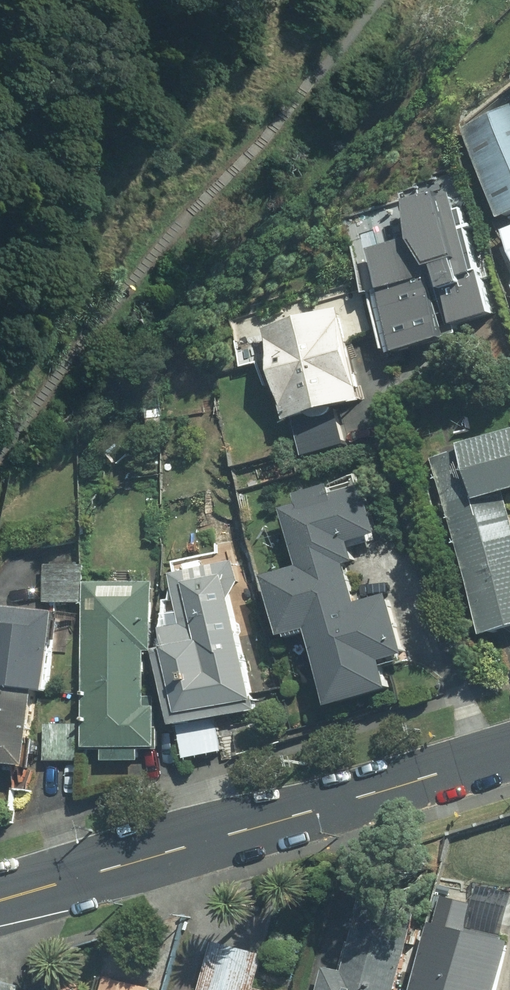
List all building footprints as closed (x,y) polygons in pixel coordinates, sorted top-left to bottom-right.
[(506,222),(509,221),(509,116),(470,132),(506,222)] [(362,259),(369,281),(394,364),(450,347),(446,334),(490,321),(453,195),(403,210),(413,244),(362,259)] [(337,318),(264,336),(287,429),(360,411),(337,318)] [(432,463),(483,643),(509,636),(509,516),(506,502),(509,501),(509,440),(432,463)] [(300,577),(266,586),(283,647),(307,641),(329,718),(392,700),(383,670),(405,664),(388,602),(359,610),(349,574),(358,571),(352,551),(381,543),(366,492),(337,500),(334,491),(295,502),(298,514),(283,518),(300,577)] [(98,768),(141,768),(141,756),(158,756),(158,712),(148,712),(148,654),(153,654),(153,586),(84,586),(84,564),(46,564),(46,611),(87,611),(81,806),(144,788),(142,775),(97,788),(98,768)] [(169,655),(156,658),(174,735),(181,734),(188,764),(226,755),(219,726),(260,717),(232,596),(243,593),(237,565),(173,580),(184,628),(164,633),(169,655)] [(56,618),(0,612),(0,774),(28,777),(35,701),(48,702),(56,618)] [(78,725),(49,723),(47,764),(76,766),(78,725)] [(364,906),(349,979),(332,975),(329,989),(408,989),(423,918),(364,906)] [(509,987),(509,947),(437,934),(427,989),(509,989),(509,987)] [(220,948),(210,989),(267,989),(274,961),(220,948)]
